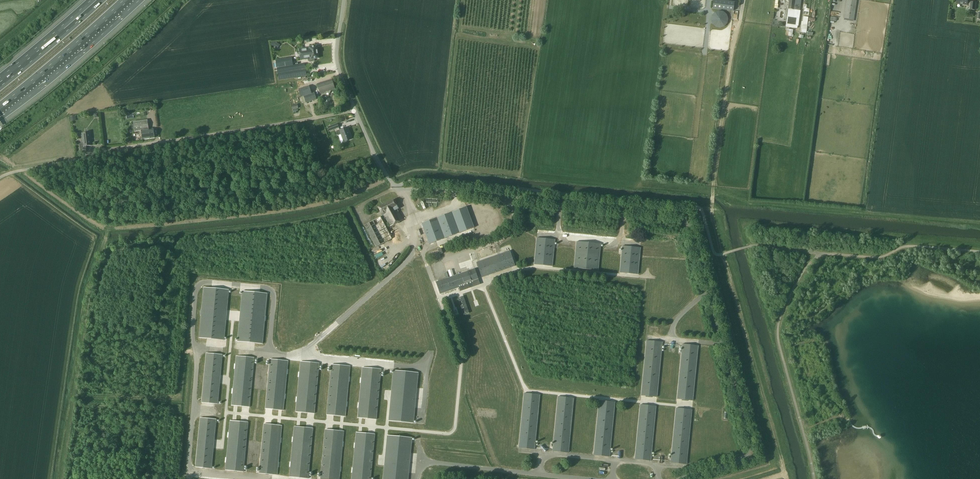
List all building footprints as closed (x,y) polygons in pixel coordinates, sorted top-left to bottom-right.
[(712,8),(733,11),(734,2),(719,0),(713,0),(712,8)] [(788,8),(800,10),(801,0),(790,0),(788,8)] [(844,18),(854,20),(857,0),(847,0),(844,18)] [(968,2),(968,0),(957,0),(956,3),(969,5),(969,9),(976,10),(976,2),(970,2),(968,2)] [(798,14),(788,13),(787,21),(799,23),(800,16),(798,15),(798,14)] [(299,49),(300,55),(317,52),(317,46),(309,47),(309,48),(299,49)] [(317,52),(300,55),(301,60),(308,59),(308,61),(310,62),(313,62),(315,60),(314,59),(318,58),(317,52)] [(306,79),(306,78),(306,76),(307,76),(305,63),(293,65),(292,57),(276,60),(279,80),(302,77),(302,80),(306,79)] [(329,94),(331,90),(335,89),(332,80),(318,84),(320,93),(326,92),(329,94)] [(303,103),(306,103),(317,99),(314,92),(312,93),(309,85),(299,89),(301,97),(303,103)] [(329,95),(322,97),(325,107),(332,105),(329,95)] [(134,132),(141,131),(142,139),(155,138),(154,128),(149,129),(148,120),(133,122),(134,132)] [(340,128),(338,123),(328,127),(330,132),(340,128)] [(340,130),(344,142),(352,139),(347,127),(340,130)] [(87,150),(86,146),(91,146),(90,132),(82,133),(83,143),(80,144),(81,150),(87,150)] [(403,220),(397,209),(398,208),(397,206),(397,205),(394,200),(378,207),(382,215),(383,215),(390,227),(403,220)] [(474,228),(466,207),(422,223),(429,244),(474,228)] [(376,247),(393,239),(381,216),(364,225),(376,247)] [(555,239),(537,238),(534,264),(552,266),(555,239)] [(600,244),(576,241),(574,268),(598,270),(600,244)] [(640,248),(622,246),(620,272),(638,274),(640,248)] [(438,249),(432,252),(435,260),(441,257),(440,254),(438,249)] [(507,269),(516,266),(511,251),(501,254),(478,262),(481,272),(483,277),(507,269)] [(478,279),(475,269),(446,279),(436,282),(440,294),(459,287),(460,291),(480,284),(478,279)] [(228,290),(204,288),(199,338),(224,340),(228,290)] [(267,294),(243,291),(238,342),(262,344),(267,294)] [(463,296),(458,298),(464,315),(469,313),(463,296)] [(662,342),(646,340),(641,396),(657,397),(662,342)] [(698,345),(682,344),(677,399),(692,401),(698,345)] [(206,353),(202,403),(218,404),(222,354),(206,353)] [(254,357),(238,356),(234,406),(250,407),(254,357)] [(286,360),(270,359),(266,409),(281,410),(286,360)] [(314,413),(319,363),(301,362),(296,412),(314,413)] [(350,366),(332,364),(327,415),(345,416),(350,366)] [(381,369),(363,367),(358,417),(376,419),(381,369)] [(418,372),(394,370),(389,420),(413,423),(418,372)] [(540,394),(524,393),(518,448),(534,450),(540,394)] [(574,398),(558,396),(552,451),(568,453),(574,398)] [(615,402),(599,400),(593,456),(609,457),(615,402)] [(656,406),(640,405),(635,460),(650,461),(656,406)] [(692,410),(676,408),(671,463),(687,465),(692,410)] [(216,419),(200,418),(196,467),(212,469),(216,419)] [(248,422),(232,420),(228,470),(244,472),(248,422)] [(280,425),(264,423),(260,473),(275,475),(280,425)] [(313,428),(295,426),(291,476),(309,478),(313,428)] [(326,429),(321,478),(339,478),(344,431),(326,429)] [(357,432),(352,478),(370,478),(375,434),(357,432)] [(387,435),(383,478),(408,478),(412,437),(387,435)]
